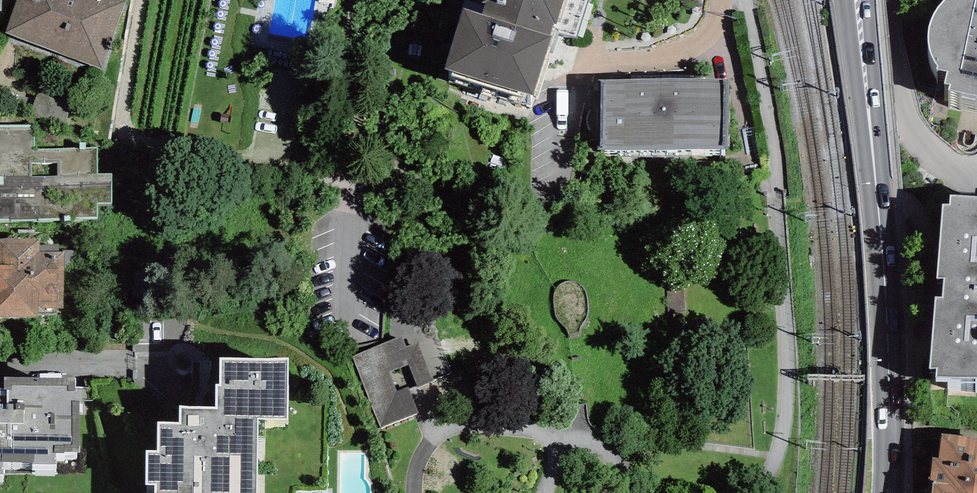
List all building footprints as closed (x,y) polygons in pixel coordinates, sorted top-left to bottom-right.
[(123,0),(17,0),(5,33),(102,68),(126,1),(123,0)] [(481,13),(465,8),(445,70),(533,97),(564,0),(485,0),(481,13)] [(966,9),(955,7),(954,10),(951,13),(943,19),(937,26),(932,36),(929,47),(929,57),(929,66),(933,76),(937,84),(937,87),(948,90),(945,102),(951,103),(950,109),(976,114),(976,0),(968,0),(966,9)] [(726,79),(601,79),(601,148),(726,148),(726,79)] [(0,126),(0,221),(97,221),(97,207),(111,207),(111,178),(96,178),(96,149),(33,149),(33,126),(0,126)] [(951,195),(950,203),(943,204),(937,278),(944,279),(942,297),(936,297),(930,368),(938,367),(937,377),(976,377),(976,196),(951,195)] [(0,239),(0,317),(38,318),(38,314),(55,314),(55,308),(63,309),(64,252),(58,251),(58,245),(40,245),(40,240),(0,239)] [(686,295),(667,295),(667,317),(686,317),(686,295)] [(402,336),(352,356),(381,428),(420,412),(409,386),(398,391),(390,371),(409,364),(418,386),(434,380),(418,342),(406,346),(402,336)] [(221,358),(220,385),(216,385),(216,407),(180,406),(179,423),(159,423),(159,451),(146,451),(146,484),(155,484),(155,492),(257,492),(259,418),(288,419),(289,359),(221,358)] [(57,475),(57,460),(77,460),(77,452),(79,452),(79,401),(92,401),(92,387),(76,387),(76,378),(62,378),(62,374),(40,374),(40,377),(5,377),(5,387),(0,387),(0,475),(57,475)] [(941,436),(939,457),(931,457),(927,492),(976,492),(976,440),(941,436)]
